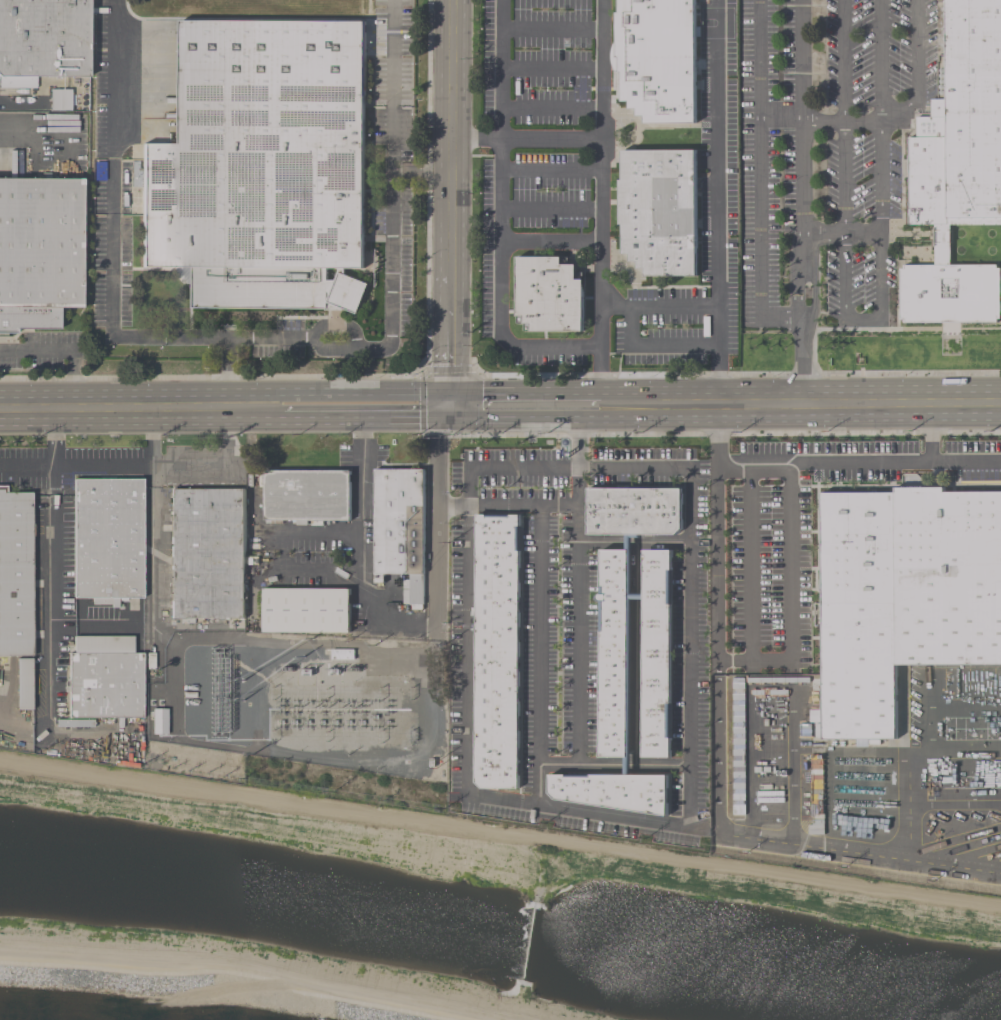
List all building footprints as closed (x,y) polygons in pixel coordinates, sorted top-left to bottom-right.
[(89,78),(89,0),(0,0),(0,77),(89,78)] [(618,12),(615,12),(615,58),(618,58),(618,73),(621,73),(621,100),(630,100),(630,108),(637,108),(637,115),(645,115),(645,122),(694,122),(694,0),(618,0),(618,12)] [(945,99),(944,0),(1000,0),(1000,224),(949,224),(949,264),(996,264),(996,268),(999,268),(1000,318),(996,318),(996,322),(903,322),(903,319),(899,319),(899,268),(902,268),(902,265),(934,265),(934,224),(907,225),(906,137),(915,137),(915,117),(929,117),(929,99),(945,99)] [(364,22),(180,21),(179,144),(143,143),(142,267),(178,267),(178,284),(191,284),(191,308),(363,310),(363,279),(346,279),(346,268),(363,269),(364,22)] [(622,254),(629,254),(629,261),(637,261),(637,269),(645,269),(645,276),(696,276),(695,150),(622,151),(622,254)] [(83,180),(0,179),(0,329),(59,330),(59,308),(82,308),(83,180)] [(524,330),(582,331),(582,305),(586,305),(587,279),(576,279),(576,265),(569,265),(569,258),(517,257),(517,323),(524,323),(524,330)] [(374,469),(373,575),(409,575),(409,604),(423,605),(424,469),(374,469)] [(350,471),(263,471),(263,521),(350,521),(350,471)] [(142,479),(74,479),(74,601),(117,601),(117,598),(141,598),(142,479)] [(31,656),(32,492),(6,492),(6,487),(0,487),(0,656),(31,656)] [(682,489),(587,488),(587,535),(681,535),(682,489)] [(945,493),(1000,493),(1000,664),(893,665),(894,738),(824,738),(822,494),(895,493),(895,488),(945,488),(945,493)] [(171,489),(171,618),(244,619),(245,490),(171,489)] [(519,515),(475,515),(475,789),(518,789),(519,515)] [(598,758),(630,758),(631,597),(630,597),(630,550),(599,550),(598,758)] [(643,550),(642,758),(669,758),(671,551),(643,550)] [(262,633),(349,633),(349,589),(263,589),(262,633)] [(143,653),(133,653),(133,637),(75,636),(74,654),(69,654),(69,717),(142,717),(143,653)] [(288,649),(288,660),(353,660),(353,649),(288,649)] [(32,658),(16,658),(16,709),(32,709),(32,658)] [(186,722),(203,722),(203,691),(186,691),(186,722)] [(668,779),(549,771),(546,804),(666,812),(668,779)]
